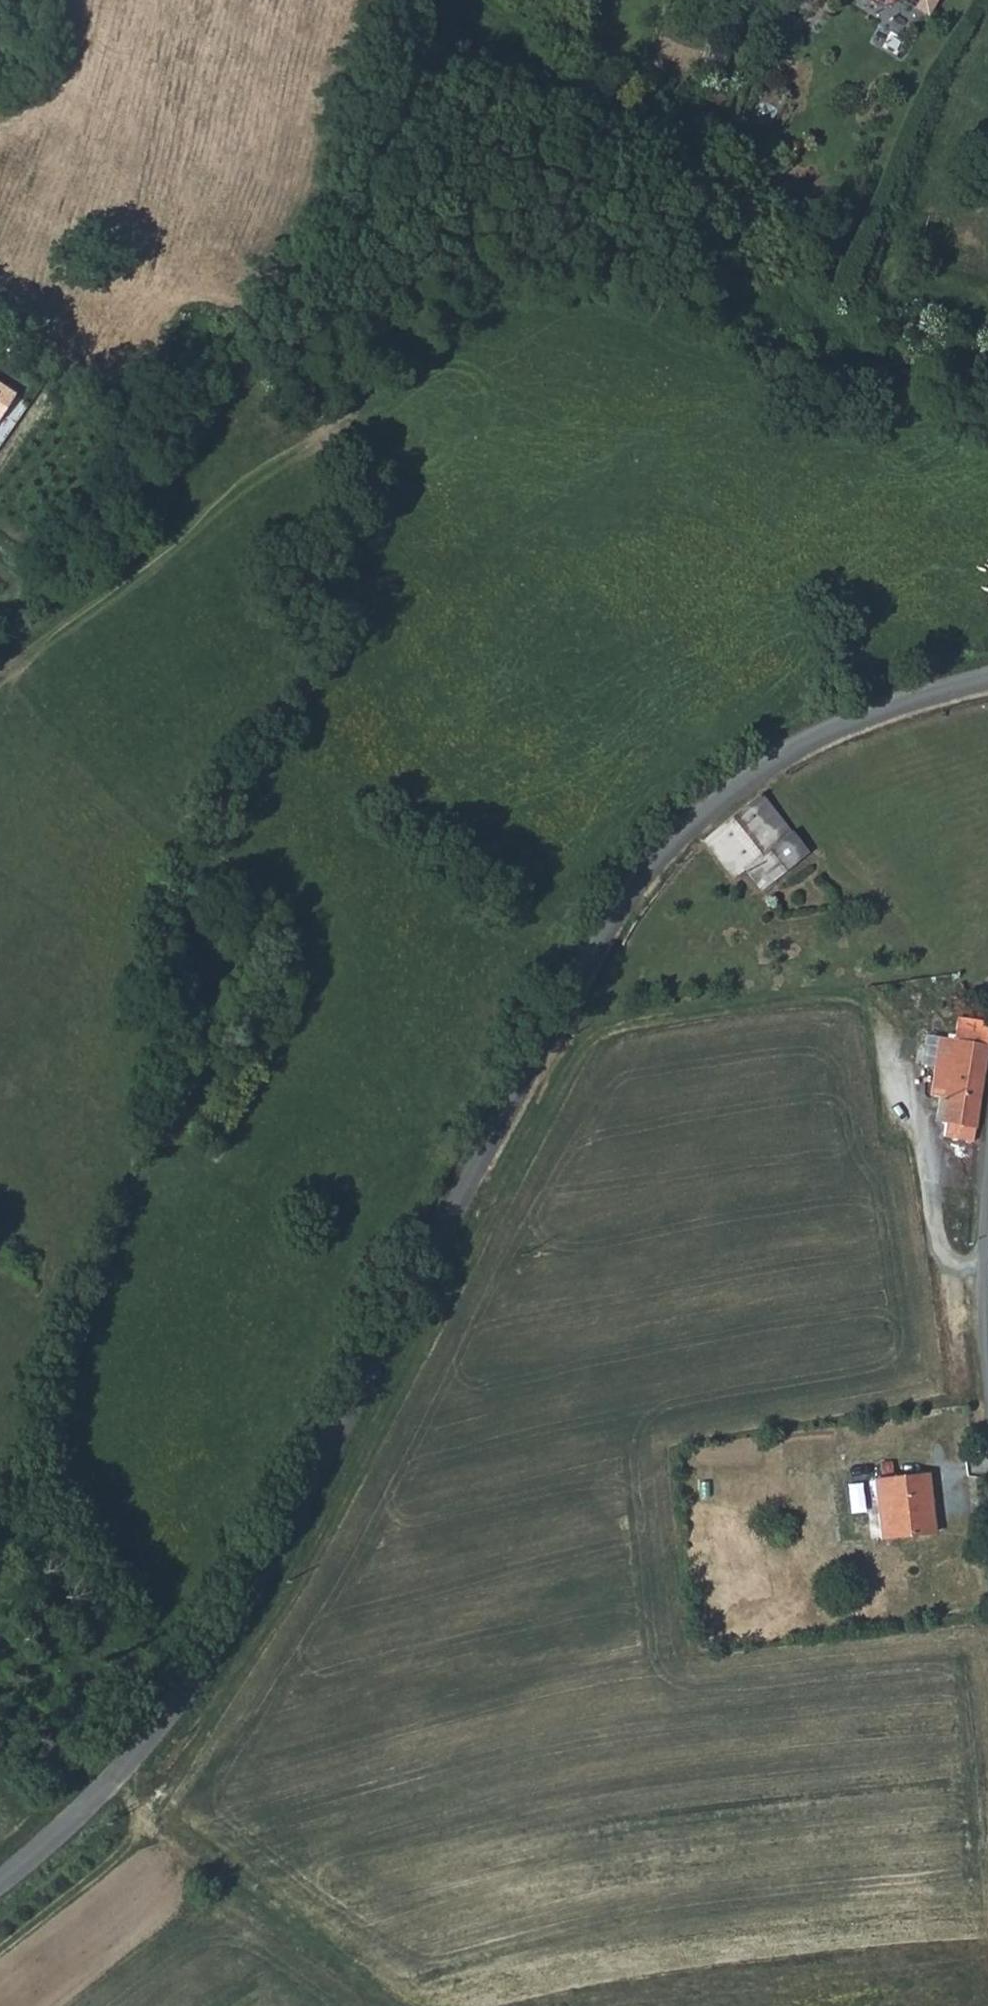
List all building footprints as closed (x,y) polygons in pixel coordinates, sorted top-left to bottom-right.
[(926,11),(932,0),(907,0),(926,11)] [(15,393),(0,383),(0,416),(15,393)] [(795,834),(763,795),(705,843),(736,880),(749,870),(795,834)] [(795,834),(749,870),(767,890),(811,854),(795,834)] [(951,1066),(954,1042),(941,1040),(937,1064),(951,1066)] [(987,1053),(987,1048),(954,1042),(951,1066),(937,1064),(931,1099),(946,1101),(943,1123),(943,1126),(947,1127),(945,1139),(974,1144),(987,1053)] [(934,1531),(929,1472),(875,1477),(881,1536),(934,1531)]
